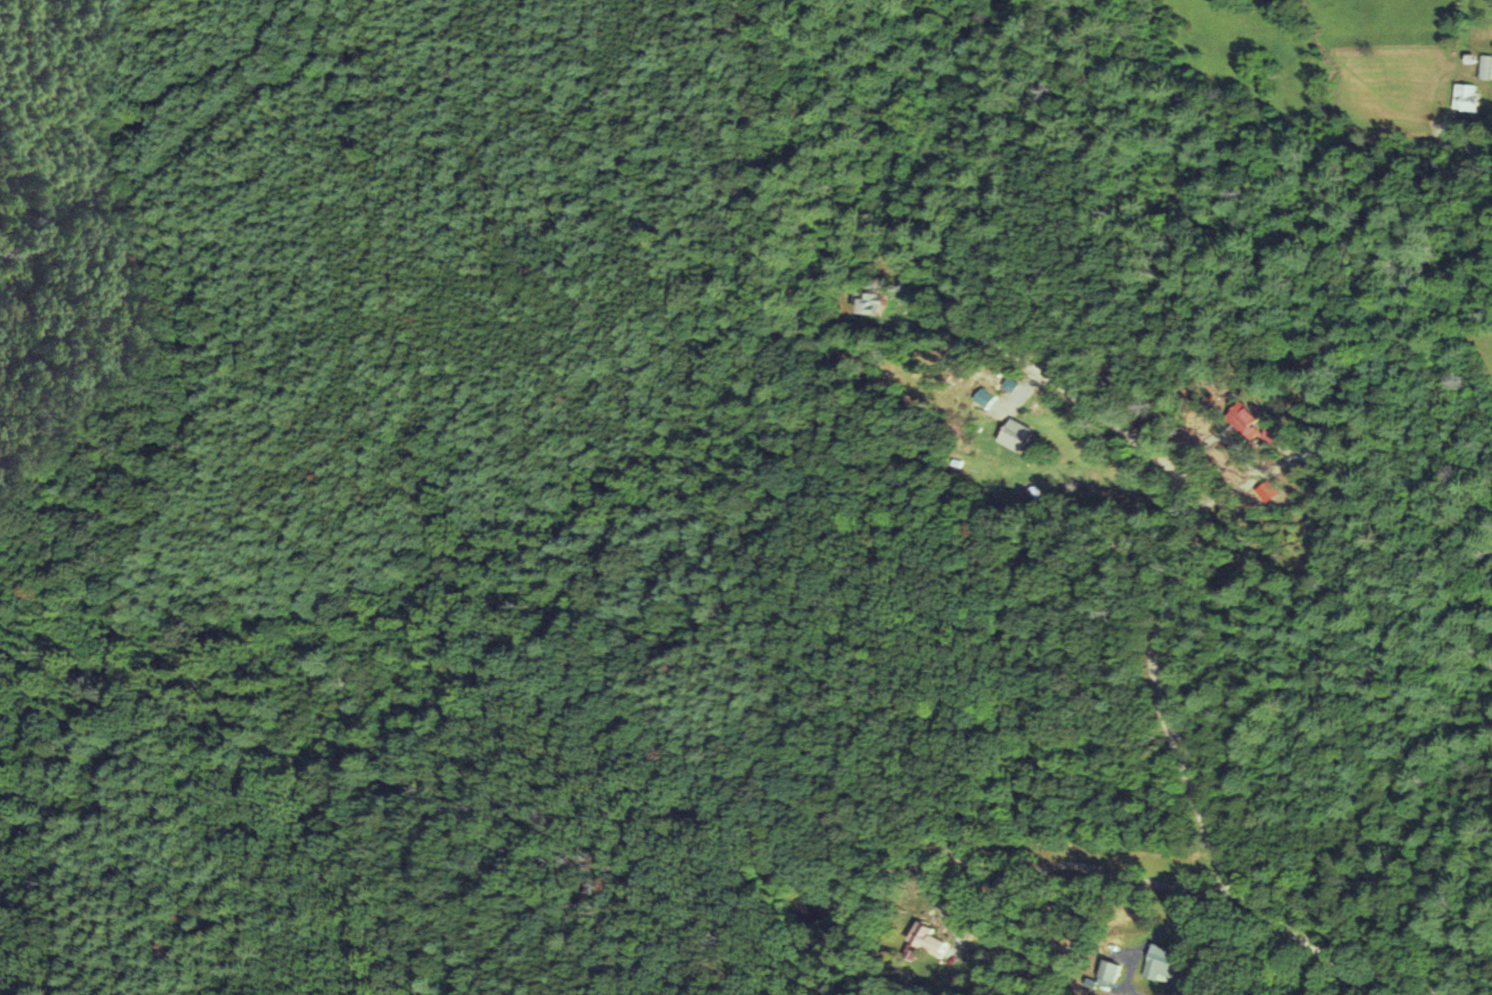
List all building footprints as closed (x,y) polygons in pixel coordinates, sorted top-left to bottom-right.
[(1481,55),(1479,79),(1491,80),(1491,70),(1491,56),(1481,55)] [(1478,112),(1478,85),(1458,85),(1458,112),(1478,112)] [(879,315),(879,294),(858,294),(858,315),(879,315)] [(1258,420),(1244,404),(1231,414),(1246,431),(1258,420)] [(1032,430),(1011,418),(997,442),(1019,454),(1032,430)] [(950,942),(920,923),(909,940),(939,959),(950,942)] [(1143,973),(1169,983),(1180,954),(1154,944),(1143,973)]
